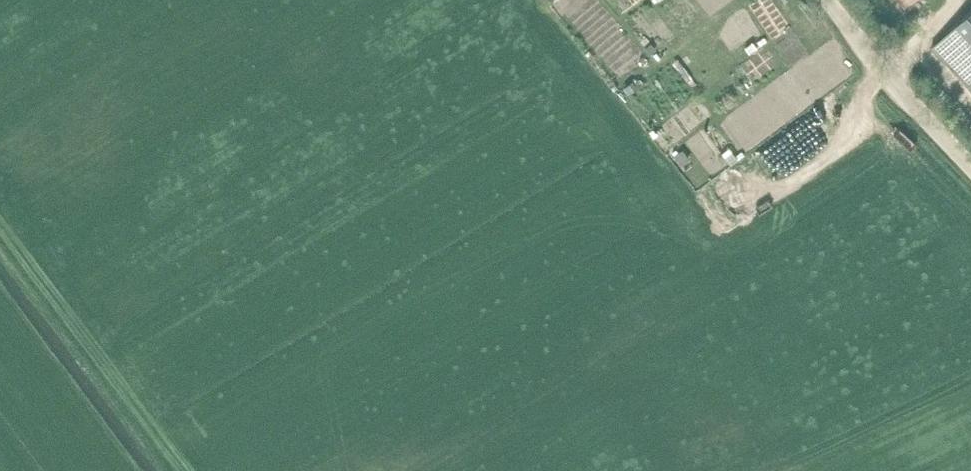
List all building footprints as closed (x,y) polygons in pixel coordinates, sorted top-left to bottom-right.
[(933,47),(970,88),(970,10),(941,39),(933,47)] [(629,94),(637,88),(633,83),(625,89),(629,94)] [(675,155),(682,164),(688,160),(682,151),(675,155)]
